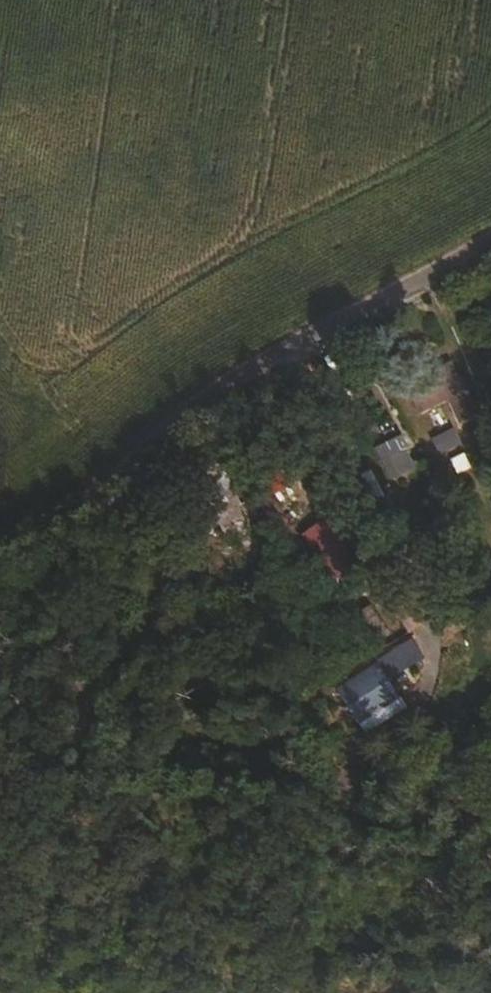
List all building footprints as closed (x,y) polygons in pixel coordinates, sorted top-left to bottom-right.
[(432,433),(478,410),(452,357),(406,380),(432,433)] [(400,434),(375,449),(391,476),(416,461),(400,434)] [(248,570),(300,535),(271,491),(218,526),(248,570)] [(390,678),(426,655),(413,636),(336,684),(358,720),(400,694),(390,678)]
